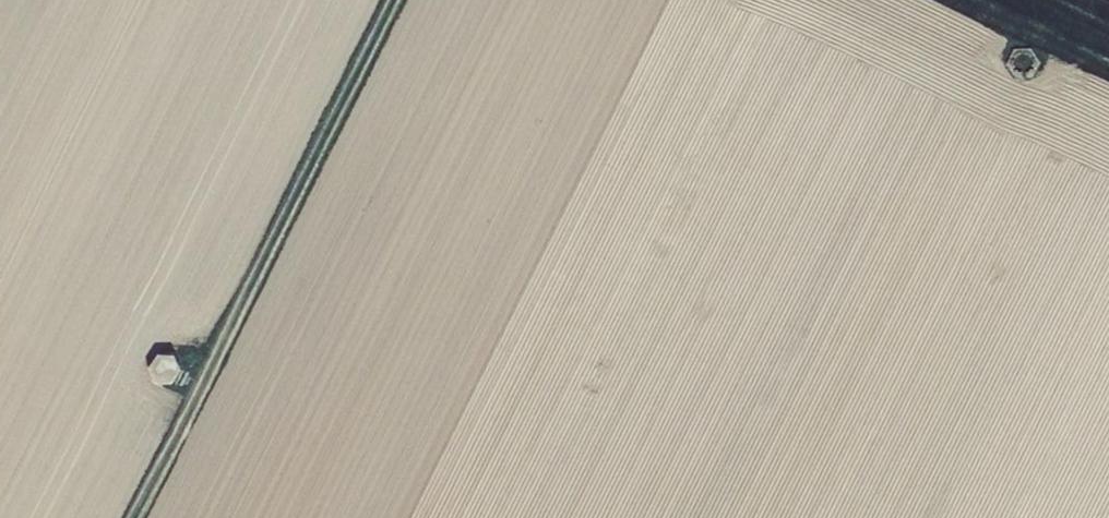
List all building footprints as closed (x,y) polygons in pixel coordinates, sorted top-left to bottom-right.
[(161,356),(153,369),(159,384),(179,385),(186,372),(176,357),(161,356)]
